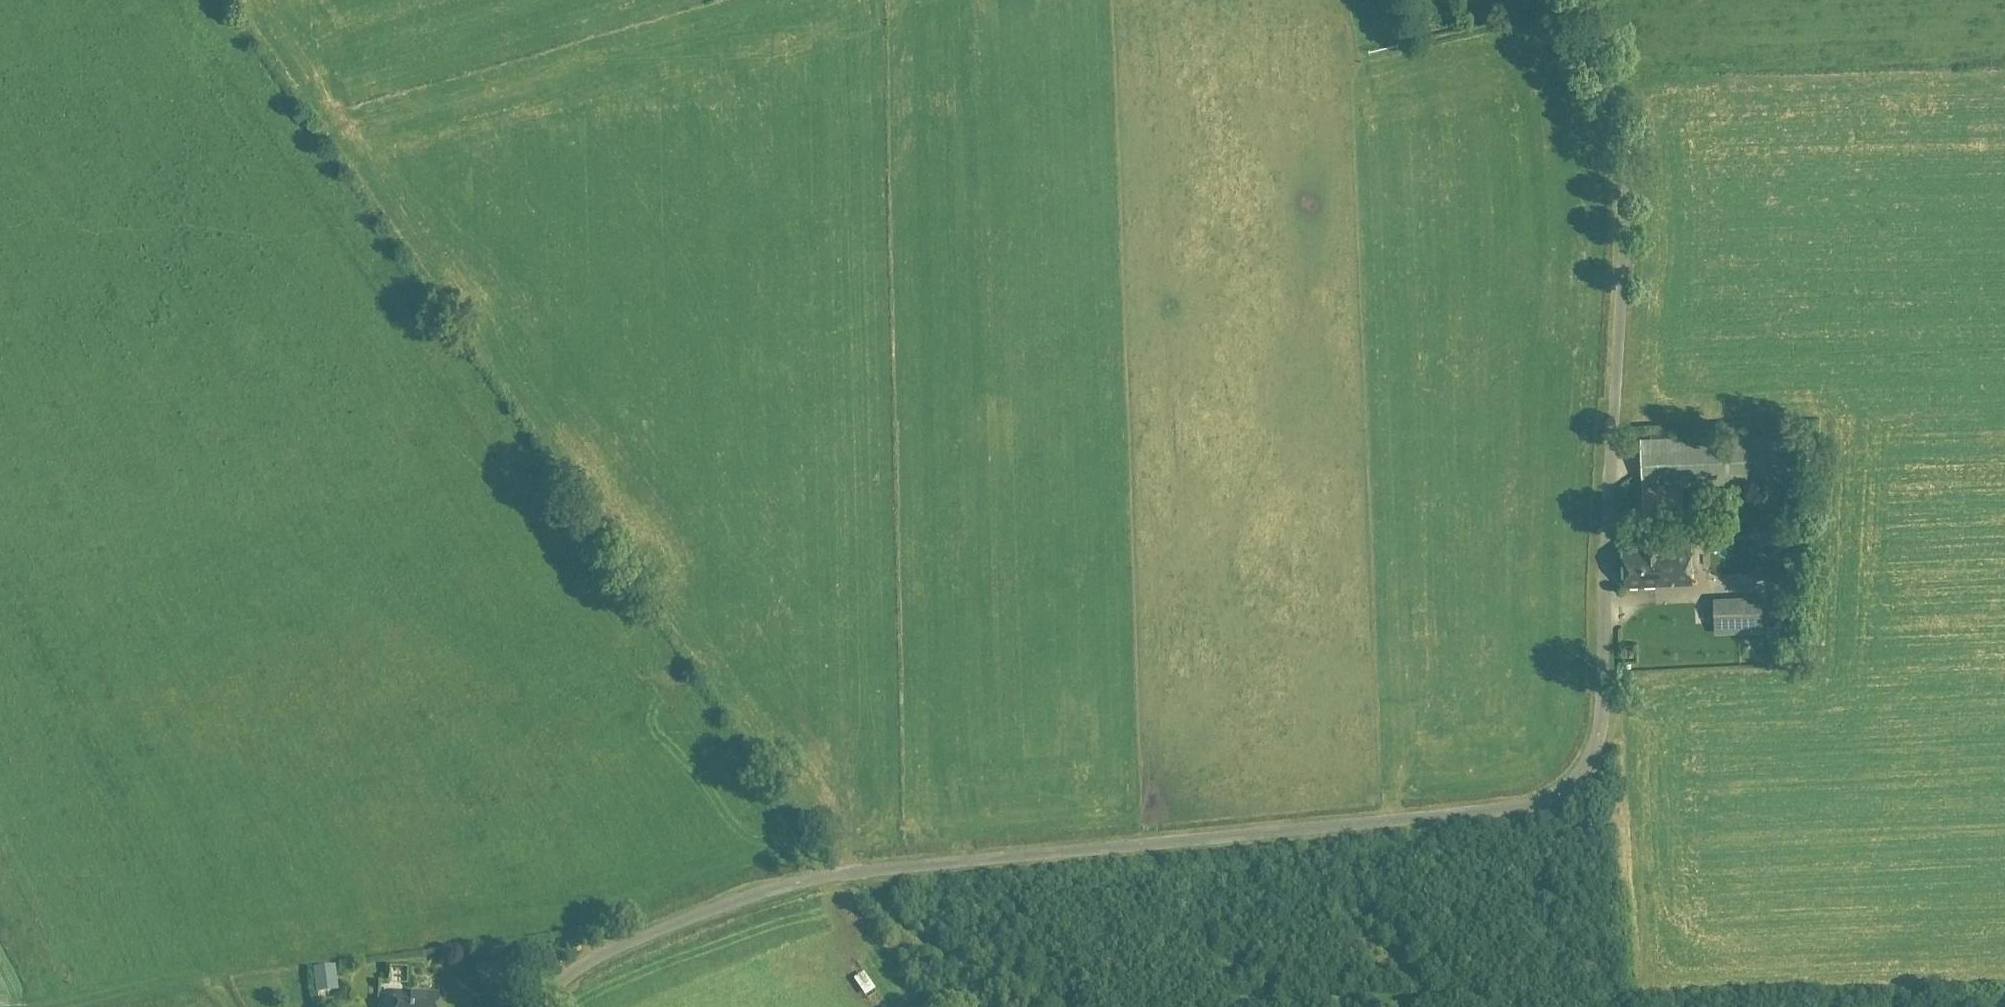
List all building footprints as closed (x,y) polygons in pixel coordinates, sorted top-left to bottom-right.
[(1789,432),(1640,439),(1644,517),(1683,516),(1682,487),(1791,482),(1789,432)] [(1689,543),(1624,546),(1626,585),(1691,583),(1689,543)] [(1720,633),(1768,631),(1766,600),(1718,602),(1720,633)] [(322,974),(326,1000),(346,997),(341,970),(322,974)] [(396,996),(396,1006),(438,1006),(438,997),(396,996)]
